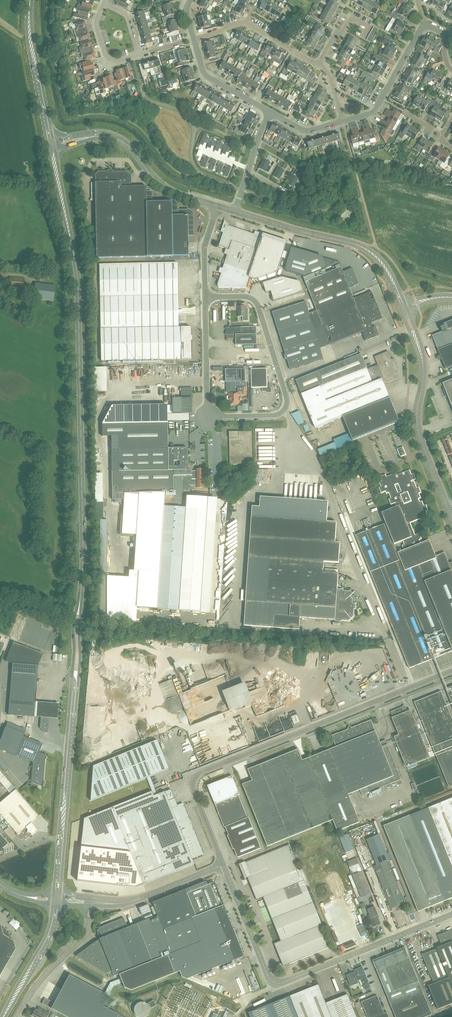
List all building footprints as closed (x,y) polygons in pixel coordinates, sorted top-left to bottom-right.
[(128,0),(117,0),(116,2),(118,3),(117,5),(127,10),(131,1),(128,0)] [(260,2),(262,4),(260,8),(263,9),(262,11),(264,12),(270,1),(269,1),(269,0),(261,0),(260,2)] [(269,1),(270,1),(264,12),(266,13),(267,11),(270,13),(274,5),(271,3),(272,0),(269,0),(269,1)] [(362,7),(365,9),(364,11),(365,12),(372,0),(373,1),(373,0),(370,0),(370,1),(368,0),(365,0),(362,7)] [(372,2),(373,1),(372,0),(365,12),(367,13),(368,11),(371,12),(376,4),(372,2)] [(407,2),(402,0),(399,0),(399,2),(402,4),(400,8),(402,9),(409,14),(412,9),(409,7),(410,4),(407,2)] [(438,7),(443,10),(445,7),(447,8),(449,5),(451,0),(442,0),(438,7)] [(83,1),(82,4),(80,4),(77,5),(76,9),(79,9),(85,11),(85,9),(87,8),(91,9),(91,7),(93,6),(92,5),(92,3),(87,2),(83,1)] [(210,5),(202,1),(200,6),(203,8),(201,12),(208,13),(211,13),(211,11),(208,11),(207,10),(210,5)] [(329,4),(328,4),(327,5),(338,11),(339,10),(337,9),(339,5),(331,1),(329,4)] [(248,7),(240,3),(239,5),(233,2),(232,4),(244,11),(246,9),(247,9),(248,7)] [(324,2),(323,4),(327,7),(325,10),(334,15),(335,12),(337,13),(338,11),(327,5),(328,4),(324,2)] [(165,12),(173,9),(172,4),(166,5),(165,3),(157,5),(158,8),(163,6),(165,12)] [(274,5),(270,13),(273,15),(272,17),(273,18),(280,6),(281,7),(283,4),(280,3),(278,7),(274,5)] [(244,11),(232,4),(231,6),(237,9),(235,12),(243,16),(244,14),(243,13),(244,11)] [(380,7),(376,4),(371,12),(374,14),(373,16),(375,17),(380,7)] [(280,6),(273,18),(275,19),(276,17),(279,18),(284,10),(280,8),(281,7),(280,6)] [(79,9),(78,13),(76,12),(73,14),(73,17),(81,19),(82,17),(83,16),(87,17),(88,15),(89,15),(88,13),(89,12),(85,11),(79,9)] [(138,16),(136,16),(137,19),(146,17),(145,13),(150,12),(149,9),(145,10),(145,11),(137,13),(138,16)] [(173,9),(165,12),(166,17),(162,18),(163,21),(170,19),(169,16),(175,14),(173,9)] [(394,10),(392,14),(398,17),(399,18),(401,15),(407,19),(409,14),(402,9),(400,12),(399,12),(396,11),(394,10)] [(323,14),(322,13),(322,14),(333,21),(334,19),(332,18),(334,15),(325,10),(323,14)] [(322,13),(319,11),(318,14),(322,16),(320,20),(328,24),(330,21),(332,22),(333,21),(322,14),(322,13)] [(208,13),(201,12),(202,17),(198,18),(200,23),(208,21),(207,16),(208,15),(208,13)] [(170,19),(163,21),(164,24),(168,23),(169,28),(178,26),(179,25),(178,22),(177,22),(176,20),(171,22),(170,19)] [(211,20),(208,21),(200,23),(201,29),(208,27),(209,29),(217,27),(216,24),(212,25),(211,20)] [(393,24),(403,30),(406,25),(398,21),(397,20),(396,22),(395,21),(393,24)] [(74,29),(75,33),(88,30),(86,25),(84,21),(75,24),(74,24),(72,23),(71,23),(70,23),(69,24),(69,25),(69,26),(70,27),(72,28),(72,29),(74,29)] [(141,26),(139,27),(140,30),(149,27),(148,24),(149,24),(148,22),(140,24),(141,26)] [(325,35),(326,33),(324,32),(325,29),(317,24),(316,27),(312,25),(311,27),(312,28),(325,35)] [(403,30),(393,24),(389,31),(395,35),(396,32),(401,35),(403,30)] [(178,26),(169,28),(171,33),(167,34),(167,37),(174,35),(174,32),(179,31),(178,26)] [(325,35),(312,28),(311,29),(314,30),(312,34),(320,38),(322,35),(326,38),(328,34),(326,33),(325,35)] [(89,35),(88,30),(75,33),(76,38),(79,38),(80,41),(89,39),(88,35),(89,35)] [(143,37),(142,37),(143,40),(151,38),(151,34),(152,34),(151,32),(143,34),(143,37)] [(233,39),(231,41),(234,43),(236,39),(239,41),(244,33),(241,32),(240,33),(238,32),(234,39),(233,39)] [(244,33),(239,41),(242,43),(242,44),(243,45),(247,37),(245,36),(246,35),(244,33)] [(312,34),(309,38),(319,44),(318,46),(321,47),(322,44),(318,41),(320,38),(312,34)] [(347,38),(346,40),(357,46),(356,47),(359,49),(361,47),(356,45),(358,41),(350,36),(349,39),(347,38)] [(430,48),(435,39),(429,36),(428,38),(425,37),(421,45),(425,47),(426,46),(430,48)] [(242,44),(240,46),(244,48),(246,45),(249,46),(253,39),(251,37),(250,39),(247,37),(243,45),(242,44)] [(319,44),(309,38),(307,37),(306,38),(309,40),(307,43),(298,38),(296,41),(313,51),(317,45),(318,46),(319,44)] [(253,39),(249,46),(252,48),(251,49),(253,50),(257,43),(258,41),(255,40),(253,39)] [(386,50),(394,55),(397,50),(389,45),(391,42),(385,39),(383,42),(386,44),(385,45),(387,47),(386,50)] [(435,39),(430,48),(434,50),(433,51),(438,54),(442,46),(439,45),(441,42),(435,39)] [(357,46),(346,40),(345,41),(347,43),(345,46),(353,50),(355,47),(356,47),(357,46)] [(80,53),(93,49),(92,44),(91,44),(90,41),(80,43),(81,47),(79,48),(80,53)] [(251,49),(250,52),(253,53),(255,50),(258,52),(263,44),(260,43),(259,44),(257,43),(253,50),(251,49)] [(267,53),(270,55),(274,47),(272,46),(271,47),(268,46),(266,45),(263,49),(260,56),(264,58),(267,53)] [(353,50),(345,46),(343,49),(341,48),(340,49),(352,56),(351,57),(354,58),(355,56),(351,54),(353,50)] [(274,47),(270,55),(273,57),(269,62),(271,63),(278,51),(276,50),(277,48),(274,47)] [(179,58),(188,55),(187,50),(180,52),(179,48),(173,50),(172,50),(173,55),(176,56),(178,55),(179,58)] [(95,54),(93,49),(80,53),(82,58),(84,57),(85,61),(95,58),(94,54),(95,54)] [(352,56),(340,49),(339,51),(341,52),(340,55),(348,60),(350,56),(351,57),(352,56)] [(394,55),(386,50),(384,53),(381,51),(378,55),(383,58),(385,56),(392,60),(394,55)] [(281,62),(282,62),(285,56),(283,54),(284,52),(281,51),(280,52),(278,51),(271,63),(273,64),(274,62),(280,65),(281,62)] [(215,52),(206,55),(207,57),(208,57),(209,59),(215,58),(215,61),(221,59),(220,54),(216,55),(215,52)] [(414,59),(423,63),(425,60),(430,62),(431,60),(434,62),(435,59),(421,52),(420,54),(417,53),(414,59)] [(188,55),(179,58),(180,61),(173,63),(174,68),(184,65),(183,63),(190,61),(188,55)] [(348,60),(340,55),(337,60),(340,61),(338,64),(343,67),(348,60)] [(377,66),(385,71),(388,66),(387,65),(388,62),(375,55),(372,60),(377,63),(376,65),(373,64),(377,66)] [(423,63),(414,59),(411,64),(414,66),(412,68),(421,73),(423,68),(421,67),(423,63)] [(155,69),(153,61),(150,61),(150,60),(147,61),(150,69),(150,70),(151,71),(153,71),(153,70),(155,69)] [(232,62),(229,60),(227,63),(224,61),(219,69),(222,71),(223,69),(225,71),(229,63),(231,64),(232,62)] [(150,69),(147,61),(144,61),(145,63),(142,64),(143,66),(140,67),(142,77),(148,75),(146,70),(150,69)] [(291,73),(298,62),(296,61),(295,63),(292,61),(287,70),(291,72),(290,73),(291,73)] [(84,71),(93,69),(94,69),(92,63),(85,65),(84,62),(79,63),(80,69),(83,68),(84,71)] [(291,73),(290,73),(288,76),(291,77),(293,73),(297,75),(301,67),(298,65),(299,63),(298,62),(291,73)] [(229,63),(225,71),(227,72),(226,73),(229,75),(233,67),(230,65),(231,64),(229,63)] [(233,67),(229,75),(231,76),(232,75),(234,76),(239,68),(240,69),(242,67),(238,65),(236,68),(233,67)] [(304,68),(301,67),(297,75),(300,77),(300,78),(301,79),(307,67),(306,66),(304,68)] [(377,66),(375,70),(373,69),(372,69),(371,71),(370,70),(368,73),(375,77),(377,74),(382,77),(385,71),(377,66)] [(122,69),(125,79),(129,78),(129,81),(135,80),(133,74),(130,75),(128,68),(127,67),(125,68),(125,69),(122,69)] [(184,76),(193,74),(192,68),(185,70),(184,67),(178,69),(179,72),(182,71),(184,76)] [(301,79),(300,78),(298,81),(300,82),(302,78),(306,80),(311,72),(308,70),(309,68),(307,67),(301,79)] [(240,70),(240,69),(239,68),(234,76),(237,77),(236,79),(238,80),(241,75),(243,72),(240,70)] [(421,73),(412,68),(411,70),(408,69),(405,75),(414,80),(416,76),(419,77),(421,73)] [(93,69),(84,71),(83,72),(84,75),(81,76),(83,82),(88,80),(88,77),(95,75),(93,69)] [(125,79),(122,69),(119,70),(118,70),(117,70),(116,71),(118,78),(115,79),(116,82),(117,85),(122,83),(121,80),(125,79)] [(430,70),(427,74),(426,77),(423,81),(425,83),(427,81),(430,82),(431,81),(434,83),(435,81),(440,74),(434,70),(433,72),(430,70)] [(311,72),(306,80),(314,85),(317,79),(314,77),(316,75),(311,72)] [(348,76),(340,72),(337,78),(340,79),(339,82),(343,85),(348,76)] [(238,80),(237,82),(239,84),(240,83),(242,84),(247,76),(248,77),(250,75),(246,73),(244,76),(241,75),(238,80)] [(193,74),(184,76),(186,82),(181,84),(182,89),(190,85),(189,81),(195,80),(193,74)] [(348,76),(343,85),(346,86),(345,88),(347,89),(353,78),(354,79),(356,76),(354,74),(352,77),(349,75),(348,76)] [(445,77),(440,74),(435,81),(438,83),(436,86),(440,89),(439,91),(440,92),(441,91),(441,90),(445,84),(442,82),(445,77)] [(414,80),(405,75),(402,80),(405,82),(403,84),(412,89),(414,85),(412,83),(414,80)] [(118,87),(117,85),(116,82),(113,83),(111,76),(105,78),(105,79),(108,88),(112,87),(112,89),(115,89),(115,91),(118,90),(118,87)] [(247,76),(242,84),(244,85),(244,86),(246,88),(251,80),(248,78),(248,77),(247,76)] [(160,87),(167,85),(165,78),(158,80),(160,87)] [(251,80),(246,88),(249,89),(249,88),(252,89),(256,81),(258,82),(259,80),(255,78),(254,82),(251,80)] [(353,78),(347,89),(349,90),(350,88),(353,90),(357,82),(354,80),(354,79),(353,78)] [(96,95),(100,94),(101,94),(101,95),(102,96),(103,97),(104,97),(105,96),(106,95),(106,94),(106,92),(105,90),(108,88),(105,79),(103,79),(102,79),(100,79),(100,80),(100,82),(101,85),(98,86),(98,88),(97,88),(94,89),(96,95)] [(357,82),(353,90),(356,92),(355,94),(356,95),(363,83),(364,84),(366,81),(363,80),(361,84),(357,82)] [(256,93),(258,90),(260,91),(264,84),(259,81),(258,83),(258,82),(256,81),(252,89),(254,90),(253,92),(256,93)] [(441,91),(446,94),(448,90),(451,92),(451,81),(447,86),(445,84),(441,90),(441,91)] [(370,87),(364,84),(363,83),(356,95),(358,96),(359,94),(362,95),(363,93),(366,95),(370,87)] [(399,85),(396,91),(405,96),(407,92),(409,93),(412,89),(403,84),(402,87),(399,85)] [(193,92),(191,95),(193,97),(196,92),(199,94),(203,86),(201,85),(200,86),(198,85),(193,92)] [(267,88),(264,93),(266,95),(265,97),(268,98),(267,99),(269,101),(274,93),(271,91),(273,88),(270,86),(268,85),(267,88)] [(203,86),(199,94),(202,96),(201,97),(203,98),(207,90),(205,89),(206,87),(203,86)] [(326,89),(321,86),(319,89),(316,94),(325,98),(327,94),(324,92),(326,89)] [(201,97),(200,99),(203,101),(206,103),(208,99),(212,91),(210,90),(209,91),(207,90),(203,98),(201,97)] [(208,99),(206,103),(209,105),(209,104),(210,102),(212,103),(216,95),(214,94),(215,93),(212,91),(208,99)] [(274,93),(269,101),(272,102),(273,101),(275,102),(279,94),(281,95),(282,93),(279,91),(277,95),(274,93)] [(405,96),(396,91),(393,97),(396,98),(394,101),(402,106),(405,101),(403,99),(405,96)] [(418,108),(424,100),(421,98),(422,96),(420,94),(420,93),(417,91),(413,97),(416,99),(413,104),(418,108)] [(279,94),(275,102),(277,103),(276,105),(279,106),(283,98),(280,97),(281,95),(279,94)] [(314,97),(313,97),(312,98),(324,104),(325,103),(323,101),(325,98),(316,94),(314,97)] [(210,102),(209,104),(213,106),(214,103),(217,105),(222,97),(219,95),(219,97),(216,95),(212,103),(210,102)] [(310,95),(309,97),(313,100),(311,103),(319,108),(321,105),(323,106),(324,104),(312,98),(313,97),(310,95)] [(283,98),(279,106),(281,108),(282,106),(284,107),(289,100),(290,101),(291,98),(288,96),(286,100),(283,98)] [(222,97),(217,105),(220,106),(220,107),(222,108),(226,101),(224,99),(224,98),(222,97)] [(424,100),(418,108),(424,111),(427,106),(430,108),(433,103),(433,102),(434,102),(431,100),(429,98),(426,102),(424,100)] [(289,100),(284,107),(286,109),(286,110),(288,111),(293,104),(290,102),(290,101),(289,100)] [(434,118),(435,118),(440,111),(438,110),(441,105),(437,103),(438,102),(435,100),(434,102),(433,103),(430,108),(433,110),(430,115),(431,116),(430,117),(431,117),(432,118),(433,118),(434,118)] [(220,107),(219,110),(222,112),(224,108),(227,110),(231,102),(229,101),(228,102),(226,101),(222,108),(220,107)] [(231,102),(227,110),(230,112),(227,116),(230,117),(232,114),(231,114),(235,106),(233,105),(234,103),(231,102)] [(309,107),(308,106),(307,107),(318,114),(319,112),(317,111),(319,108),(311,103),(309,107)] [(305,104),(303,106),(308,109),(306,112),(304,111),(302,114),(309,118),(310,115),(314,117),(316,114),(318,115),(318,114),(307,107),(308,106),(305,104)] [(248,117),(256,122),(257,119),(256,118),(257,116),(250,112),(250,111),(247,109),(245,112),(250,114),(248,117)] [(387,109),(385,112),(398,120),(401,114),(394,110),(393,112),(387,109)] [(443,112),(440,111),(435,118),(441,122),(444,117),(447,118),(451,113),(444,109),(443,112)] [(398,120),(385,112),(384,115),(389,118),(388,120),(396,125),(398,120)] [(246,120),(245,120),(244,121),(252,126),(253,123),(255,124),(256,122),(248,117),(246,120)] [(245,120),(243,118),(241,122),(244,124),(243,127),(251,131),(252,129),(251,128),(252,126),(244,121),(245,120)] [(381,119),(380,122),(393,130),(396,125),(388,120),(387,123),(381,119)] [(395,131),(393,130),(380,122),(378,125),(384,128),(382,131),(381,134),(386,142),(390,135),(391,136),(392,136),(395,131)] [(275,134),(279,126),(277,124),(276,126),(273,124),(269,132),(267,135),(269,136),(272,132),(275,134)] [(369,124),(366,125),(370,140),(371,143),(380,141),(378,135),(375,136),(373,130),(371,131),(369,124)] [(409,137),(414,129),(408,125),(405,131),(402,129),(398,136),(402,139),(405,134),(409,137)] [(279,126),(275,134),(278,135),(277,136),(279,137),(283,130),(281,128),(282,127),(279,126)] [(251,131),(243,127),(241,130),(237,127),(234,132),(242,136),(244,134),(247,135),(248,133),(249,134),(251,131)] [(359,143),(354,128),(351,129),(353,136),(350,136),(351,136),(349,137),(350,142),(352,141),(354,147),(355,148),(359,146),(358,143),(359,143)] [(358,128),(354,128),(359,143),(364,141),(362,133),(360,134),(358,128)] [(414,129),(409,137),(413,139),(411,142),(415,145),(417,142),(419,139),(416,138),(419,132),(414,129)] [(277,136),(276,139),(279,141),(281,137),(284,139),(289,131),(286,130),(285,131),(283,130),(279,137),(277,136)] [(289,131),(284,139),(287,140),(286,142),(288,143),(292,135),(290,134),(291,132),(289,131)] [(336,132),(333,133),(335,142),(339,141),(340,146),(343,145),(342,141),(341,141),(339,133),(336,134),(336,132)] [(286,142),(285,144),(289,146),(291,142),(293,144),(298,136),(295,135),(295,136),(292,135),(288,143),(286,142)] [(298,136),(293,144),(296,146),(294,150),(296,152),(298,148),(302,140),(300,139),(300,138),(298,136)] [(417,142),(415,145),(413,148),(419,152),(421,148),(423,150),(428,142),(423,138),(419,144),(417,142)] [(434,145),(428,142),(423,150),(426,151),(424,155),(429,158),(433,152),(430,150),(434,145)] [(436,153),(433,152),(429,158),(428,159),(433,162),(436,158),(439,160),(444,152),(439,148),(436,153)] [(450,155),(444,152),(439,160),(443,162),(440,167),(445,169),(449,162),(446,161),(450,155)] [(271,163),(264,159),(259,168),(266,171),(271,163)] [(278,167),(273,176),(280,179),(285,171),(278,167)] [(98,172),(96,175),(96,182),(95,182),(95,187),(96,223),(96,258),(173,257),(188,256),(188,236),(187,216),(172,216),(171,202),(146,202),(146,186),(131,187),(131,175),(127,172),(112,172),(112,170),(109,170),(108,170),(108,172),(98,172)] [(299,178),(292,175),(287,184),(294,187),(299,178)] [(278,272),(288,242),(255,231),(254,234),(226,225),(225,229),(224,228),(223,231),(224,231),(219,246),(229,250),(229,251),(227,250),(225,254),(228,255),(218,285),(219,288),(246,288),(249,277),(255,279),(278,272)] [(287,272),(303,276),(304,277),(305,282),(316,309),(317,311),(314,312),(318,322),(320,328),(315,330),(318,340),(320,349),(331,344),(362,332),(366,340),(379,335),(375,326),(373,327),(371,323),(383,318),(372,291),(354,298),(352,294),(350,288),(354,287),(354,286),(359,284),(358,281),(352,268),(348,270),(343,272),(342,267),(316,278),(314,274),(326,269),(322,258),(315,257),(316,255),(311,254),(311,253),(310,253),(306,252),(305,254),(293,250),(287,272)] [(100,297),(101,361),(192,359),(191,327),(181,327),(181,328),(178,328),(170,328),(169,263),(138,264),(100,264),(100,297)] [(25,278),(10,277),(8,288),(23,290),(25,278)] [(272,298),(273,302),(303,292),(300,282),(282,278),(262,284),(263,287),(264,287),(266,293),(271,292),(273,298),(272,298)] [(55,286),(35,283),(33,299),(53,301),(55,286)] [(0,291),(0,299),(8,299),(9,292),(0,291)] [(306,302),(272,312),(279,334),(313,324),(318,322),(314,312),(310,314),(306,302)] [(243,321),(249,321),(248,308),(245,308),(244,308),(244,306),(238,306),(239,316),(243,316),(243,321)] [(313,324),(279,334),(284,351),(286,355),(284,355),(286,360),(287,359),(290,369),(324,359),(320,349),(318,340),(315,330),(320,328),(318,322),(313,324)] [(439,351),(451,346),(451,341),(444,326),(444,324),(440,325),(441,327),(440,327),(442,332),(432,336),(438,350),(439,351)] [(256,326),(241,327),(229,327),(228,326),(226,328),(227,329),(227,339),(236,339),(236,345),(257,344),(256,326)] [(439,351),(446,369),(451,367),(451,346),(439,351)] [(361,354),(296,380),(315,428),(343,417),(353,440),(399,422),(384,382),(388,381),(388,382),(396,379),(394,374),(396,374),(395,369),(397,369),(393,360),(391,361),(388,352),(376,357),(379,365),(368,369),(361,354)] [(105,367),(94,367),(94,388),(105,388),(105,367)] [(246,382),(246,369),(226,369),(226,383),(230,383),(230,382),(246,382)] [(271,392),(272,391),(271,390),(270,382),(267,382),(267,369),(252,369),(252,387),(263,387),(263,392),(269,391),(269,392),(270,392),(271,392)] [(443,383),(446,391),(445,391),(446,394),(447,394),(451,406),(451,380),(443,383)] [(230,382),(230,383),(230,394),(229,394),(229,396),(230,396),(230,404),(239,404),(239,394),(246,394),(246,386),(246,382),(230,382)] [(181,413),(192,413),(192,388),(181,388),(181,413)] [(304,423),(299,411),(291,415),(298,425),(304,423)] [(201,592),(206,527),(207,509),(185,508),(184,508),(184,491),(190,491),(190,486),(190,483),(188,473),(187,448),(174,448),(174,443),(170,443),(171,448),(168,448),(167,414),(162,414),(162,413),(152,413),(152,424),(102,424),(102,436),(117,436),(117,449),(112,449),(112,494),(112,499),(112,500),(124,500),(121,535),(136,536),(134,571),(139,571),(139,578),(137,607),(147,608),(200,612),(201,592)] [(190,428),(190,420),(169,421),(169,426),(174,426),(174,424),(178,423),(178,428),(190,428)] [(230,464),(253,464),(252,431),(229,432),(230,464)] [(321,456),(337,449),(335,443),(318,449),(321,456)] [(400,458),(407,455),(403,447),(397,449),(400,458)] [(197,488),(204,487),(204,469),(202,469),(197,469),(197,473),(188,473),(190,483),(190,486),(197,486),(197,488)] [(390,499),(391,504),(396,502),(398,507),(382,513),(386,523),(356,535),(409,668),(451,651),(451,570),(449,564),(445,553),(436,556),(430,540),(421,544),(419,540),(421,539),(419,534),(415,536),(410,523),(428,516),(426,511),(428,510),(426,505),(424,506),(422,502),(420,503),(418,499),(420,498),(419,493),(421,492),(419,488),(417,488),(414,482),(412,483),(411,481),(415,479),(414,474),(411,475),(410,471),(405,473),(406,475),(404,476),(403,473),(398,475),(399,478),(397,478),(395,474),(390,476),(386,477),(385,475),(381,477),(382,481),(380,482),(382,487),(380,488),(382,493),(386,491),(387,493),(389,492),(392,499),(390,499)] [(252,517),(251,537),(244,626),(299,629),(300,617),(335,620),(335,621),(341,621),(342,620),(349,620),(354,616),(354,609),(356,609),(356,603),(351,603),(352,599),(349,597),(353,593),(351,591),(344,590),(344,589),(337,588),(338,573),(323,572),(324,562),(339,563),(340,543),(335,543),(337,522),(327,522),(328,502),(261,497),(260,507),(252,506),(252,517)] [(109,558),(108,519),(101,519),(103,558),(109,558)] [(12,664),(20,644),(13,642),(5,661),(12,664)] [(20,644),(12,664),(38,666),(43,653),(20,644)] [(38,666),(12,664),(11,678),(37,679),(38,666)] [(374,680),(377,677),(379,675),(377,673),(375,675),(372,677),(369,679),(372,682),(374,680)] [(37,679),(11,678),(9,700),(30,701),(31,693),(36,693),(37,679)] [(248,681),(224,689),(231,711),(253,704),(252,701),(254,701),(248,681)] [(441,691),(415,702),(436,756),(437,756),(449,787),(451,786),(451,717),(441,691)] [(35,702),(30,701),(9,700),(8,715),(34,717),(35,702)] [(407,767),(430,758),(411,711),(407,712),(405,706),(391,712),(393,717),(392,718),(399,735),(395,736),(407,767)] [(300,721),(297,714),(292,716),(291,717),(292,720),(294,724),(300,721)] [(299,749),(248,769),(253,780),(243,784),(267,846),(333,820),(337,831),(360,822),(350,796),(353,795),(352,793),(360,790),(362,795),(373,791),(401,779),(386,740),(380,742),(375,731),(371,720),(334,735),(332,738),(336,747),(303,760),(299,749)] [(31,781),(31,783),(43,787),(43,786),(45,781),(43,780),(45,759),(46,759),(47,756),(39,753),(42,744),(23,737),(25,734),(7,727),(6,726),(5,728),(0,740),(0,749),(16,755),(33,762),(31,778),(30,780),(31,781)] [(80,853),(77,881),(125,886),(127,875),(132,876),(138,874),(140,879),(143,885),(144,884),(168,875),(177,871),(192,865),(194,864),(192,858),(203,854),(192,826),(190,820),(183,803),(171,808),(169,801),(174,799),(170,789),(165,791),(157,794),(150,778),(150,776),(168,769),(157,740),(93,766),(90,801),(147,777),(147,779),(151,789),(152,791),(112,807),(84,818),(82,831),(83,831),(81,846),(84,847),(83,853),(80,853)] [(224,827),(226,827),(248,818),(238,795),(239,795),(232,776),(207,785),(224,827)] [(1,815),(17,834),(16,835),(20,839),(22,837),(25,840),(31,835),(32,836),(38,830),(34,825),(31,823),(39,816),(22,796),(1,815)] [(443,901),(444,901),(451,898),(451,798),(410,815),(384,826),(418,911),(419,911),(424,909),(436,904),(437,904),(443,901)] [(248,818),(226,827),(229,835),(228,835),(233,849),(235,849),(238,857),(261,848),(249,817),(248,818)] [(8,843),(5,840),(5,838),(4,838),(0,833),(0,849),(1,850),(8,843)] [(347,834),(339,837),(346,853),(353,850),(347,834)] [(382,855),(375,837),(367,840),(375,858),(382,855)] [(272,919),(313,903),(289,844),(240,864),(245,878),(248,877),(257,900),(264,897),(272,919)] [(350,867),(359,864),(357,858),(347,862),(350,867)] [(394,911),(393,909),(405,903),(388,861),(374,867),(390,905),(388,906),(390,912),(394,911)] [(361,897),(371,894),(362,871),(353,875),(361,897)] [(225,908),(223,905),(214,882),(208,884),(207,883),(206,882),(205,882),(204,882),(152,902),(157,915),(127,927),(124,918),(98,928),(100,932),(97,933),(99,939),(96,941),(76,956),(106,974),(107,973),(109,978),(119,974),(121,978),(110,982),(104,993),(69,975),(54,1003),(45,998),(42,1003),(67,1016),(123,1016),(104,1006),(109,996),(108,996),(113,986),(122,982),(124,987),(131,990),(178,972),(166,953),(159,935),(225,908)] [(322,906),(331,929),(341,924),(332,901),(322,906)] [(331,947),(313,903),(272,919),(281,941),(274,944),(279,955),(286,953),(290,963),(331,947)] [(373,927),(379,924),(378,921),(379,920),(377,916),(379,916),(375,907),(368,909),(371,918),(370,919),(373,927)] [(232,927),(225,908),(159,935),(166,953),(232,927)] [(16,949),(14,940),(9,938),(9,937),(9,936),(9,934),(9,933),(8,932),(7,930),(6,930),(5,929),(4,928),(3,928),(2,928),(1,923),(0,923),(0,975),(16,949)] [(244,956),(232,927),(166,953),(178,972),(179,971),(181,977),(186,979),(244,956)] [(442,946),(437,948),(451,985),(451,931),(446,933),(445,932),(445,931),(445,932),(446,934),(440,937),(443,945),(442,946)] [(391,1005),(396,1016),(425,1016),(432,1014),(423,992),(419,981),(406,949),(405,947),(398,950),(397,949),(395,950),(395,951),(388,954),(373,960),(374,962),(377,971),(386,994),(391,1005)] [(437,948),(422,954),(434,983),(428,986),(438,1009),(451,1004),(451,985),(437,948)] [(358,983),(357,981),(361,979),(363,985),(365,990),(369,988),(368,983),(369,982),(362,967),(357,969),(357,971),(350,974),(347,976),(351,986),(358,983)] [(231,977),(233,986),(240,984),(237,975),(231,977)] [(251,1016),(357,1016),(348,995),(326,1004),(318,985),(290,996),(249,1013),(251,1016)] [(156,1005),(153,1000),(148,1003),(151,1008),(156,1005)] [(380,1006),(359,1015),(360,1016),(384,1016),(380,1006)]
